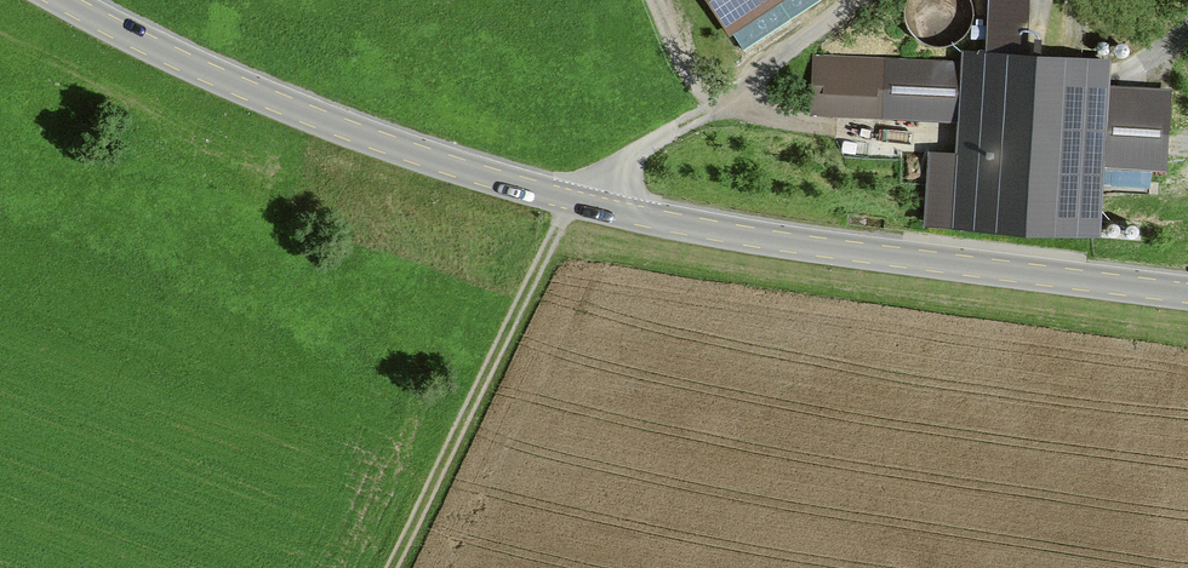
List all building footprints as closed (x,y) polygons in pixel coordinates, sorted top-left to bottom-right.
[(729,33),(779,0),(707,0),(729,33)] [(961,59),(812,52),(810,113),(957,120),(956,149),(929,148),(925,220),(1101,228),(1103,165),(1168,168),(1172,86),(1111,84),(1112,55),(961,48),(961,59)]
